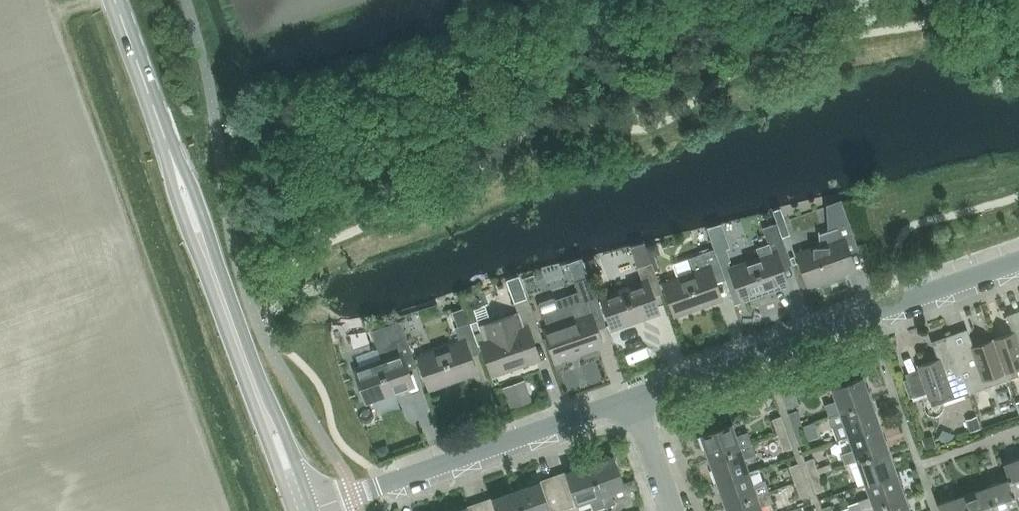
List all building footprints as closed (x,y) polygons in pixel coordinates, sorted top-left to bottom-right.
[(819,242),(800,249),(803,256),(813,286),(852,273),(845,251),(858,246),(849,223),(848,218),(841,199),(826,204),(828,230),(819,233),(819,242)] [(780,208),(773,210),(777,221),(784,219),(780,208)] [(746,300),(784,286),(777,265),(790,261),(779,227),(764,232),(768,243),(755,247),(758,255),(734,264),(746,300)] [(657,243),(648,246),(651,255),(657,253),(659,249),(657,243)] [(726,248),(716,252),(716,253),(720,264),(730,260),(726,248)] [(679,315),(718,301),(711,280),(724,276),(720,264),(716,253),(716,252),(715,249),(687,258),(692,271),(667,280),(669,286),(679,315)] [(595,257),(584,261),(588,272),(598,268),(595,257)] [(616,328),(655,315),(648,294),(661,290),(653,267),(652,262),(638,267),(642,279),(604,292),(607,299),(616,328)] [(542,302),(541,304),(544,313),(546,313),(548,318),(545,319),(560,361),(599,347),(592,327),(605,322),(595,294),(594,294),(585,267),(572,271),(579,291),(555,301),(553,299),(542,302)] [(497,374),(536,361),(530,343),(543,339),(542,335),(530,302),(528,297),(515,302),(516,307),(518,312),(480,325),(485,339),(497,374)] [(463,307),(453,311),(458,326),(469,322),(463,307)] [(1009,316),(1014,331),(993,339),(1008,380),(1018,376),(1016,368),(1018,367),(1018,312),(1009,316)] [(371,402),(410,389),(403,371),(417,366),(402,321),(373,331),(382,357),(358,366),(371,402)] [(434,389),(473,375),(467,357),(480,353),(469,322),(458,326),(455,327),(459,339),(421,352),(434,389)] [(1008,380),(993,339),(973,346),(967,330),(950,336),(970,393),(1008,380)] [(932,406),(970,393),(950,336),(934,342),(939,358),(918,365),(932,406)] [(836,400),(825,404),(829,416),(830,420),(873,404),(863,377),(832,388),(836,400)] [(524,381),(505,388),(512,407),(531,400),(524,381)] [(881,428),(873,404),(830,420),(838,443),(850,439),(881,428)] [(795,431),(803,428),(796,410),(788,413),(795,431)] [(779,437),(787,434),(781,416),(772,418),(779,437)] [(976,416),(966,420),(969,429),(979,425),(976,416)] [(736,435),(732,423),(701,434),(709,459),(740,448),(752,444),(748,431),(736,435)] [(803,428),(795,431),(799,444),(808,441),(803,428)] [(854,449),(841,454),(845,464),(857,459),(858,462),(890,451),(881,428),(850,439),(854,449)] [(787,434),(779,437),(784,450),(792,447),(787,434)] [(932,435),(922,438),(925,448),(935,445),(932,435)] [(386,444),(376,448),(379,459),(390,455),(386,444)] [(718,482),(749,471),(744,458),(756,454),(752,444),(740,448),(709,459),(718,482)] [(890,451),(858,462),(867,486),(898,474),(890,451)] [(605,507),(615,503),(612,492),(625,488),(624,483),(614,454),(590,463),(601,496),(605,507)] [(773,454),(763,458),(765,464),(776,461),(773,454)] [(814,457),(805,460),(812,478),(820,475),(814,457)] [(1004,466),(1010,481),(1011,481),(1016,496),(1018,495),(1018,461),(1004,466)] [(564,509),(601,496),(590,463),(553,476),(564,509)] [(797,463),(790,465),(791,468),(796,484),(804,481),(799,466),(797,463)] [(757,494),(769,490),(765,479),(762,480),(758,468),(749,471),(718,482),(726,506),(757,495),(757,494)] [(858,500),(862,510),(870,510),(875,509),(907,498),(898,474),(867,486),(871,496),(858,500)] [(820,475),(812,478),(817,493),(825,490),(820,475)] [(564,509),(553,476),(516,489),(523,510),(558,510),(564,509)] [(633,480),(624,483),(625,488),(627,492),(636,489),(633,480)] [(804,481),(796,484),(801,499),(809,496),(804,481)] [(987,489),(995,510),(1018,510),(1018,503),(1016,496),(1011,481),(1010,481),(987,489)] [(516,489),(479,502),(482,510),(523,510),(516,489)] [(963,497),(968,510),(995,510),(987,489),(963,497)] [(761,506),(773,502),(769,490),(757,494),(757,495),(726,506),(728,510),(763,510),(761,506)] [(939,506),(941,510),(968,510),(963,497),(939,506)] [(870,510),(911,510),(907,498),(875,509),(870,510)] [(479,502),(452,510),(482,510),(479,502)]
